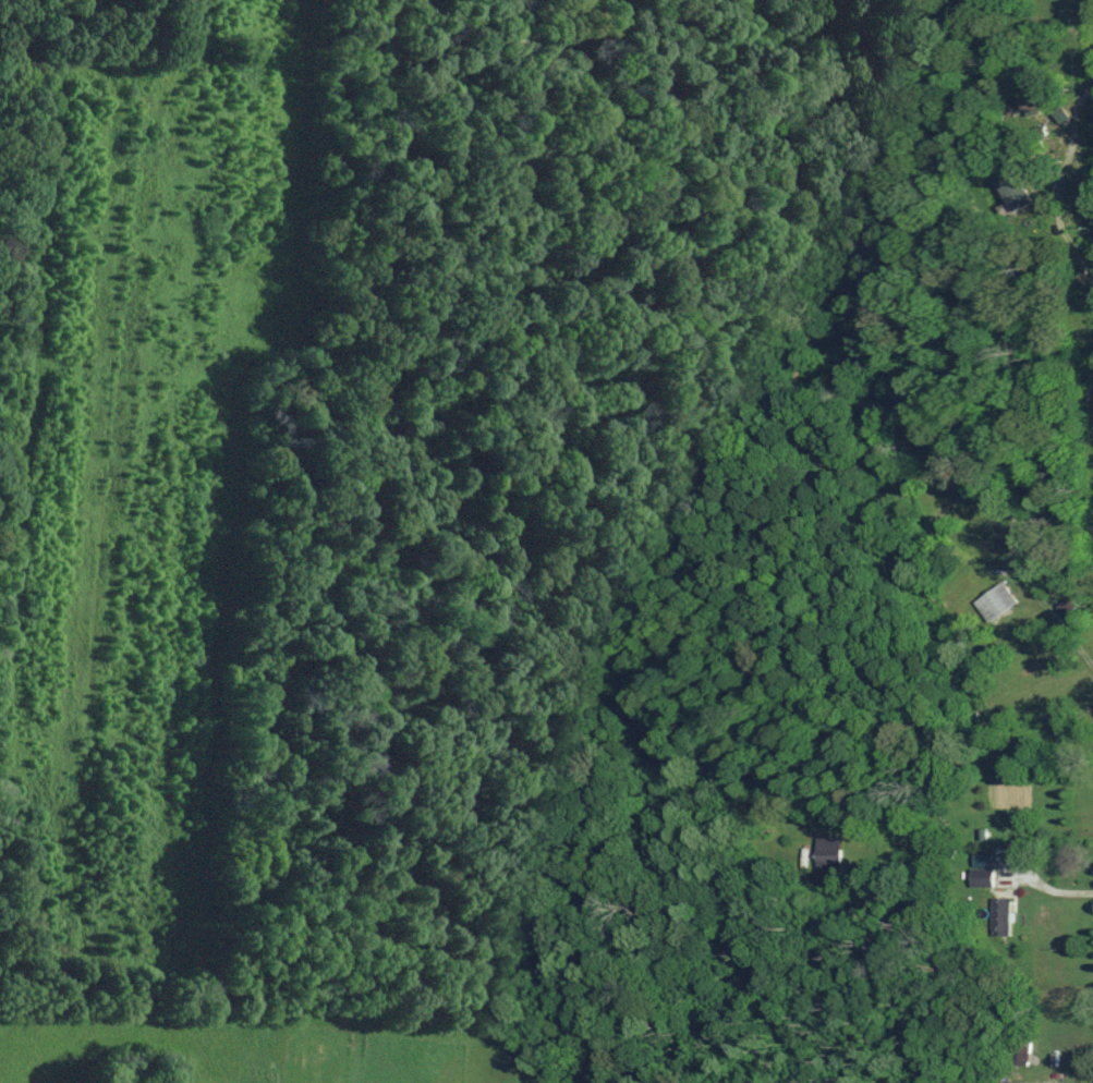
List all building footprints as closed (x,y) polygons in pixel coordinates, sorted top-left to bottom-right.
[(1012,212),(1033,201),(1015,169),(994,180),(1012,212)] [(974,600),(990,622),(1018,602),(1002,580),(974,600)] [(992,885),(992,867),(973,867),(973,885),(992,885)] [(1008,899),(994,898),(994,909),(991,909),(990,933),(1007,934),(1008,899)]
